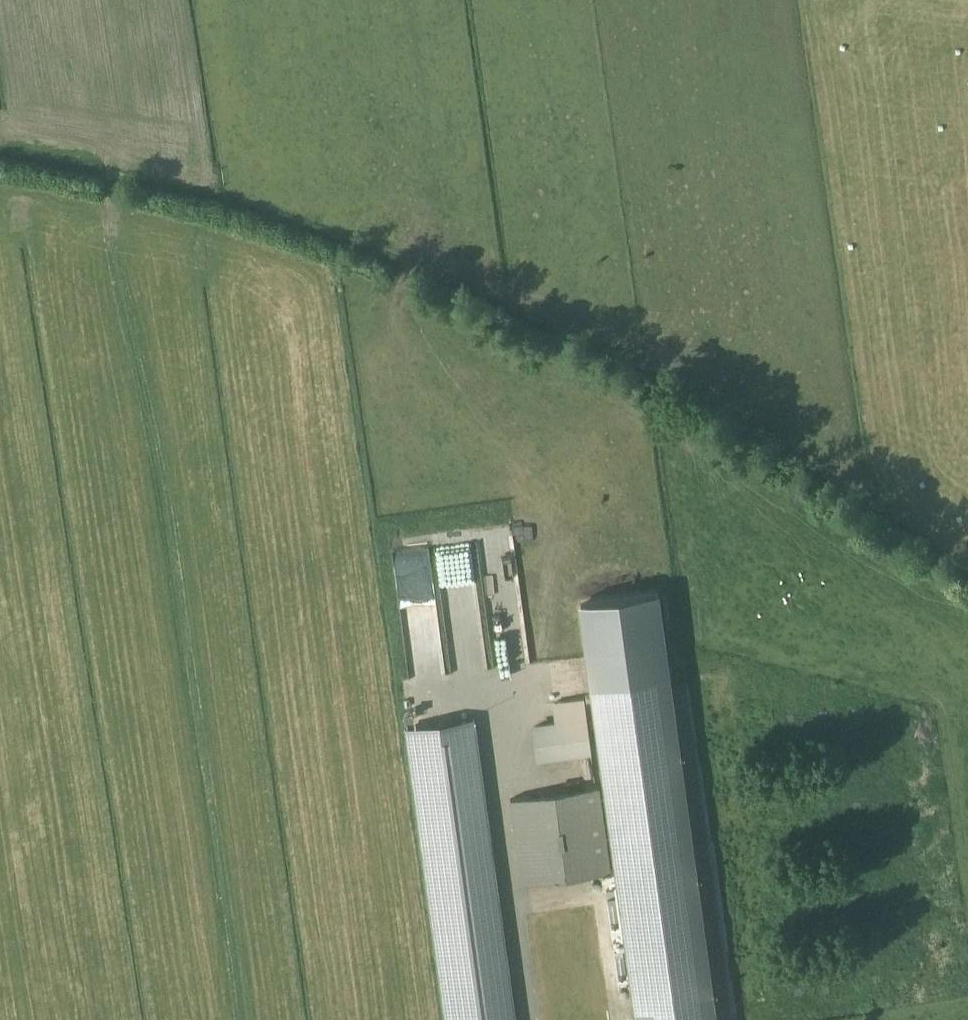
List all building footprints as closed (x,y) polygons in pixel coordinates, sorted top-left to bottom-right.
[(581,603),(593,695),(637,1019),(731,1019),(685,683),(667,686),(654,594),(581,603)] [(470,716),(406,724),(447,1019),(512,1019),(475,749),(471,715),(470,716)] [(521,884),(611,871),(599,787),(509,800),(521,884)]
